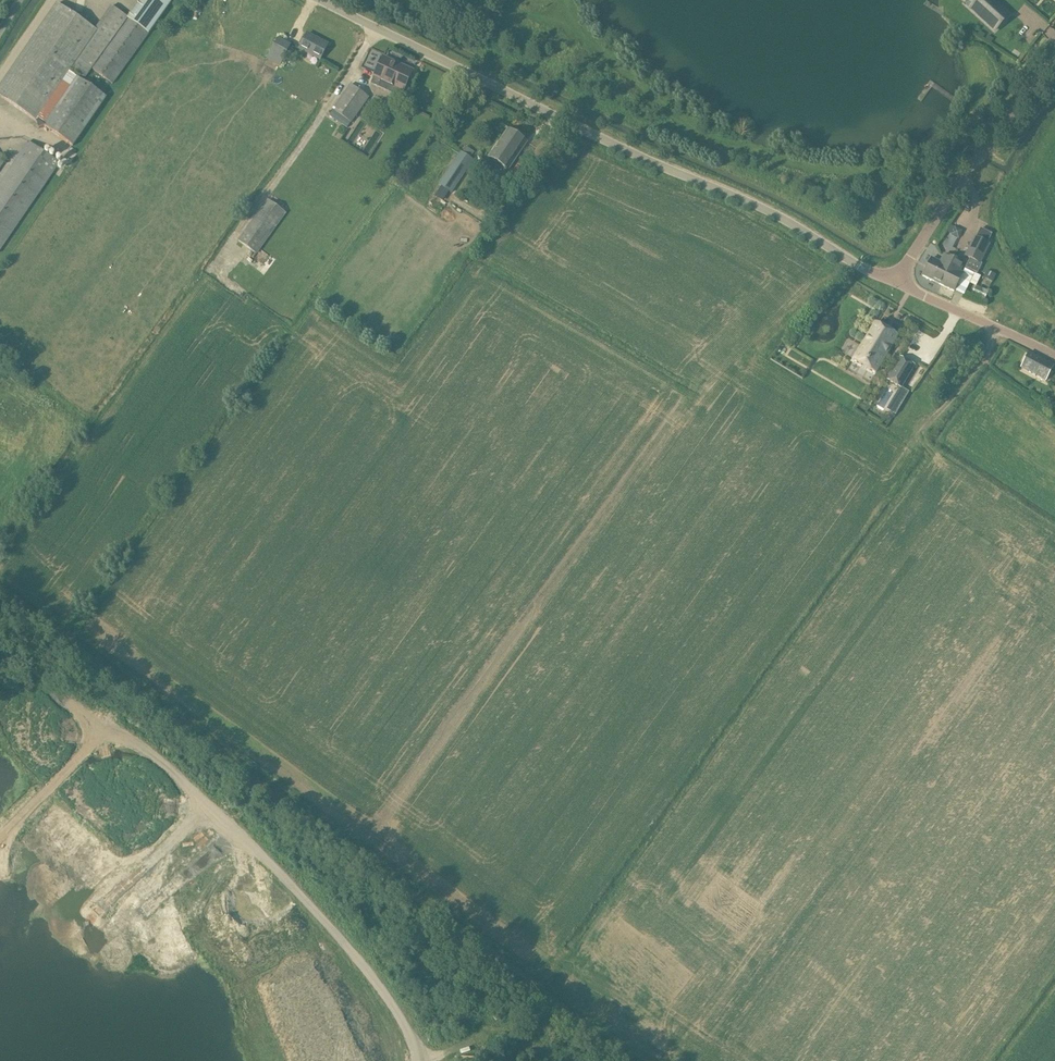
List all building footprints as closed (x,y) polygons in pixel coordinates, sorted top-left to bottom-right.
[(129,17),(112,6),(96,30),(58,4),(0,87),(0,95),(72,146),(106,98),(70,72),(79,59),(114,84),(173,0),(141,0),(129,17)] [(1009,15),(993,0),(977,0),(970,8),(995,31),(1009,15)] [(300,49),(320,60),(328,44),(308,33),(300,49)] [(274,37),(264,59),(279,66),(290,44),(274,37)] [(371,84),(400,97),(403,91),(404,92),(413,71),(383,57),(373,77),(374,78),(371,84)] [(351,84),(333,110),(352,123),(370,97),(351,84)] [(490,157),(508,170),(509,169),(527,141),(509,129),(490,157)] [(0,183),(0,252),(61,163),(29,141),(0,183)] [(439,184),(452,193),(467,170),(454,161),(439,184)] [(286,213),(268,200),(239,241),(257,253),(286,213)] [(989,244),(975,237),(965,256),(980,263),(989,244)] [(928,265),(954,277),(955,275),(960,277),(963,273),(960,271),(964,264),(944,255),(940,262),(932,258),(928,265)] [(979,263),(970,258),(965,267),(977,273),(982,264),(980,263),(979,263)] [(928,265),(923,275),(955,290),(957,285),(967,290),(975,274),(965,269),(963,273),(960,277),(955,275),(954,277),(928,265)] [(989,291),(977,285),(976,285),(971,295),(984,301),(989,291)] [(876,322),(853,360),(876,373),(899,336),(876,322)] [(1030,352),(1021,368),(1046,381),(1054,365),(1030,352)] [(900,357),(887,379),(902,388),(915,365),(900,357)]
